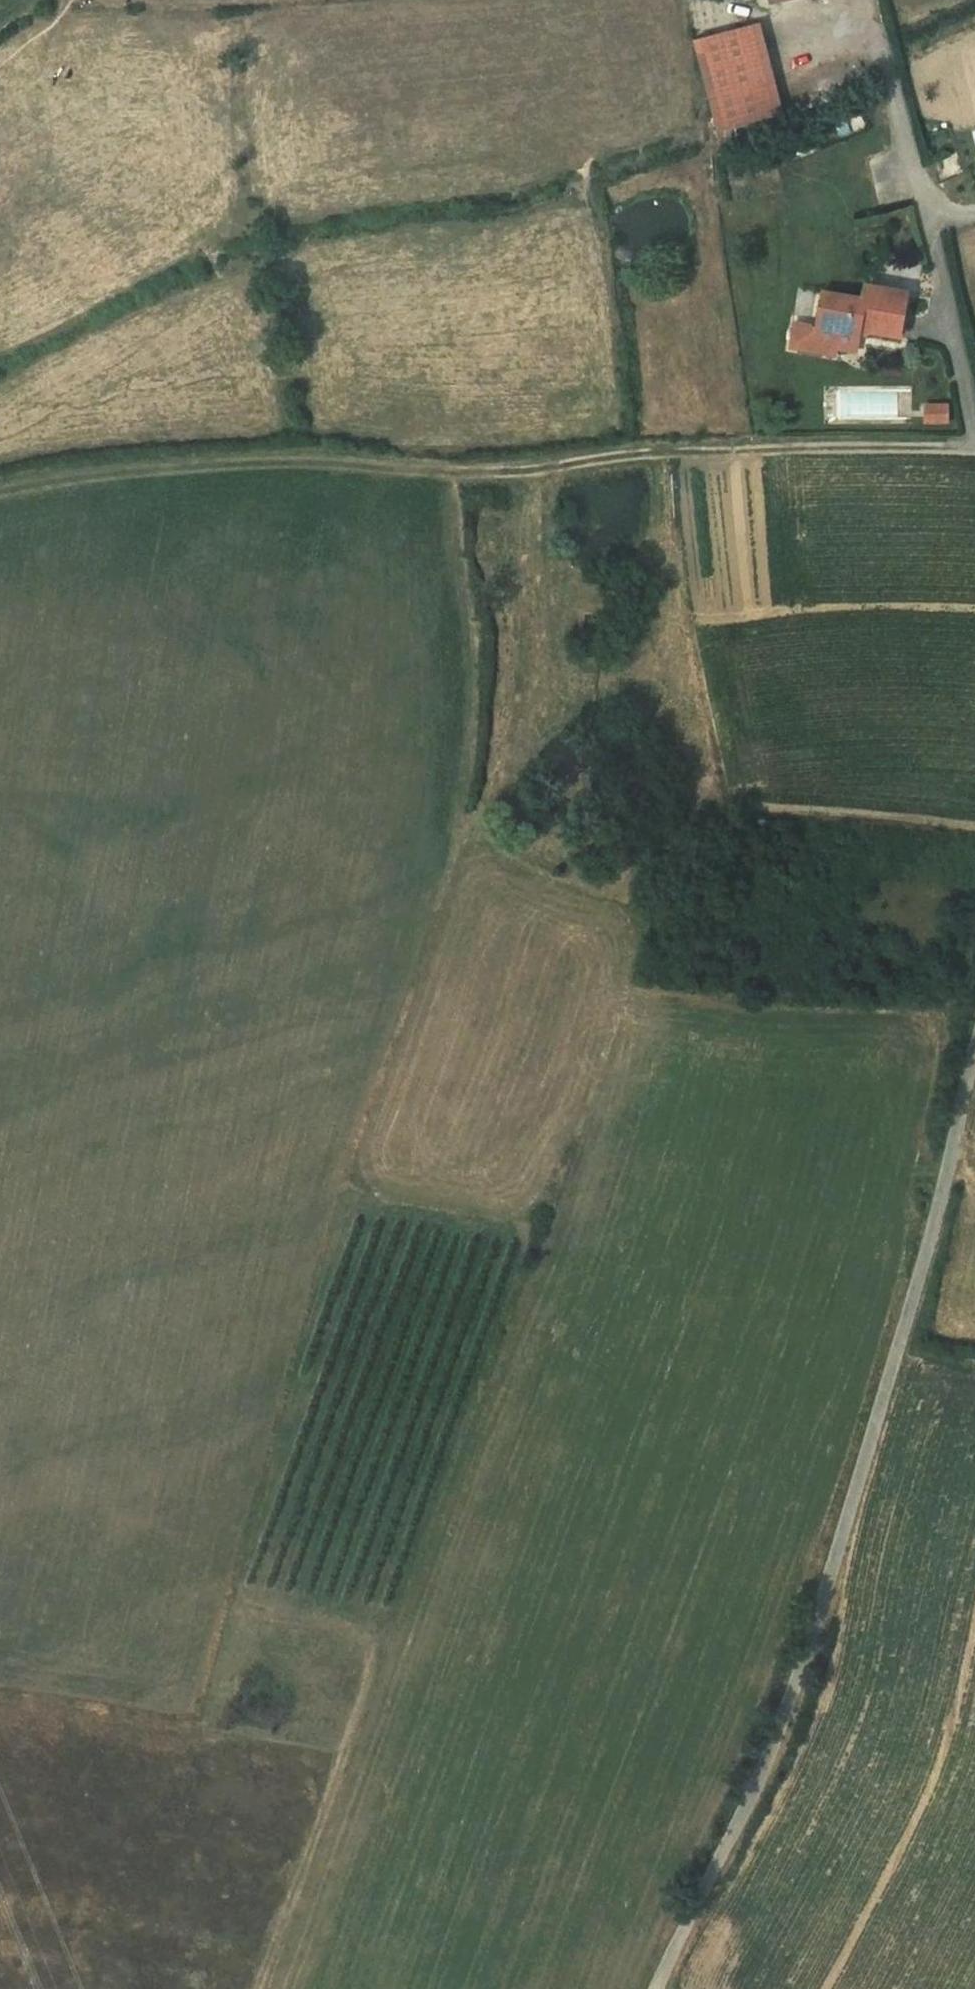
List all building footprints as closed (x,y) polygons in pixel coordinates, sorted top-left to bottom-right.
[(753,26),(696,40),(718,128),(775,114),(753,26)] [(904,294),(864,287),(861,300),(820,293),(814,328),(814,329),(856,337),(857,331),(896,338),(904,294)] [(809,320),(812,293),(799,291),(796,319),(809,320)] [(814,329),(814,328),(792,324),(788,348),(831,355),(832,348),(853,352),(856,337),(814,329)] [(943,408),(922,408),(921,424),(942,425),(943,408)]
